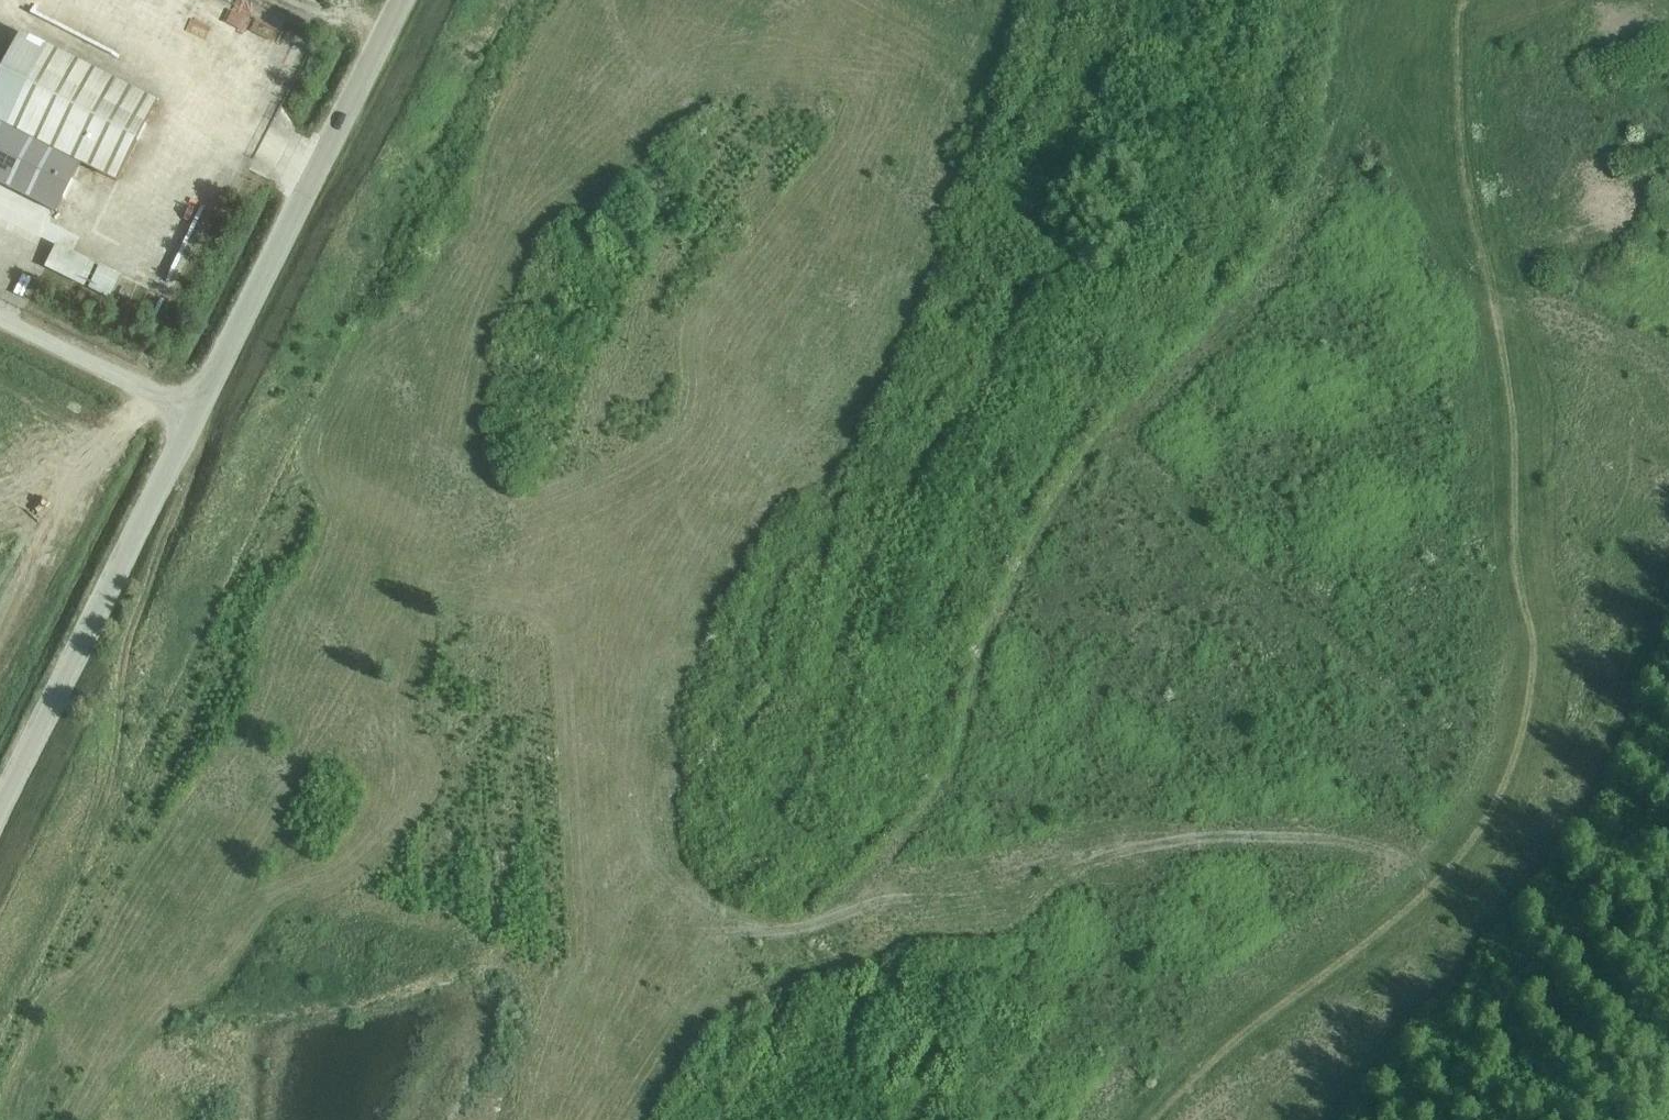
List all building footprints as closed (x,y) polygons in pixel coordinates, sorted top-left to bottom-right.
[(5,226),(10,216),(16,219),(11,229),(35,241),(47,217),(50,213),(54,215),(64,195),(80,163),(116,182),(156,103),(20,34),(0,72),(0,223),(5,226)] [(191,204),(204,208),(210,188),(197,185),(191,204)] [(186,271),(205,214),(192,210),(172,266),(186,271)] [(53,259),(95,275),(102,255),(60,239),(53,259)]
